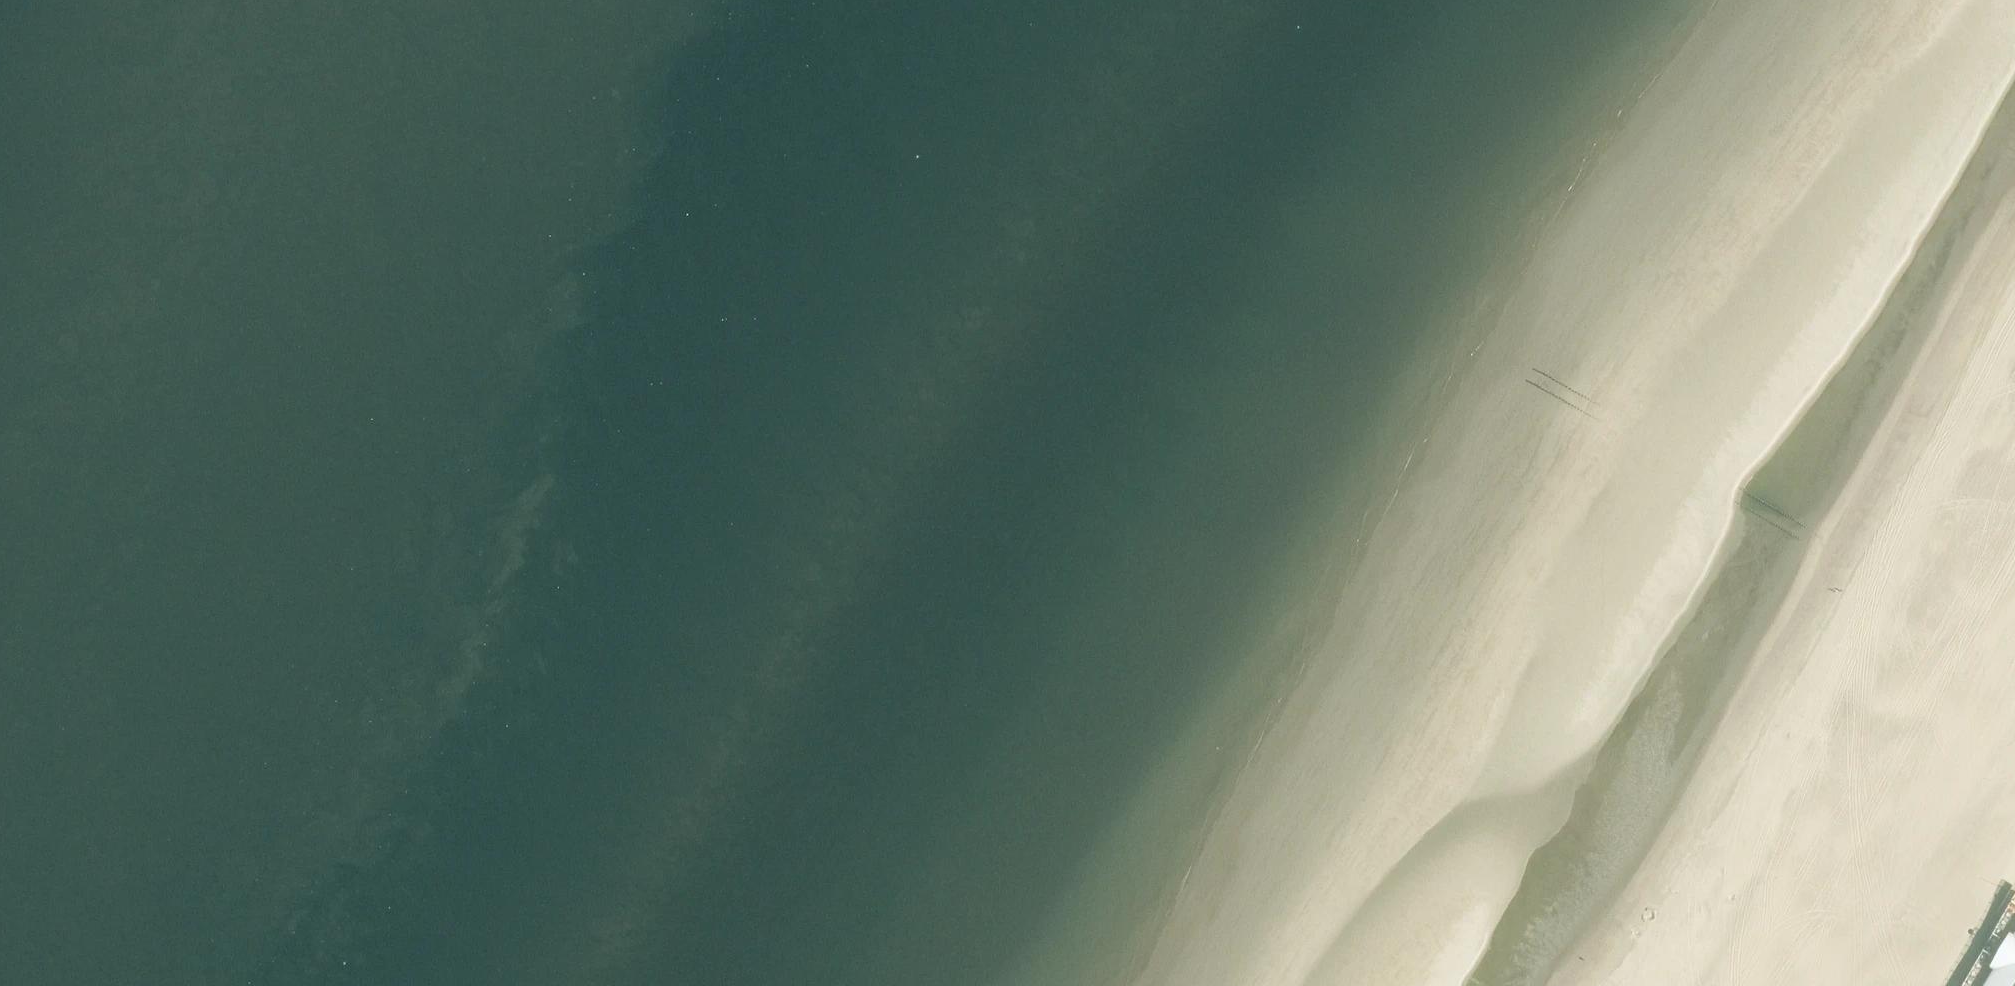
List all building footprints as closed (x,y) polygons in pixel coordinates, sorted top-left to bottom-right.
[(1987,985),(2014,985),(2014,937),(2011,943),(2007,941),(1987,975),(1992,978),(1987,985)]
